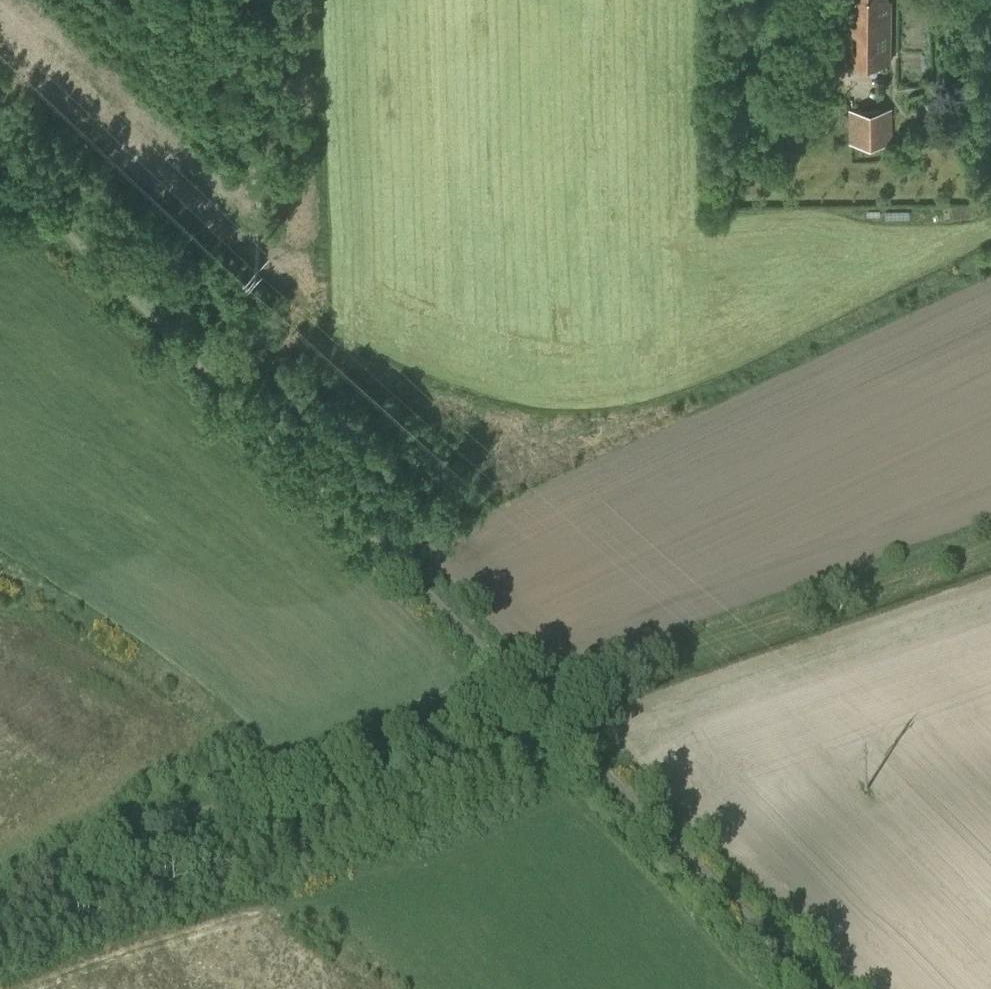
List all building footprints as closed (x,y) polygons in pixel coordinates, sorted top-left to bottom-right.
[(843,61),(891,62),(892,0),(844,0),(843,61)] [(892,108),(848,108),(849,142),(893,142),(892,108)]
